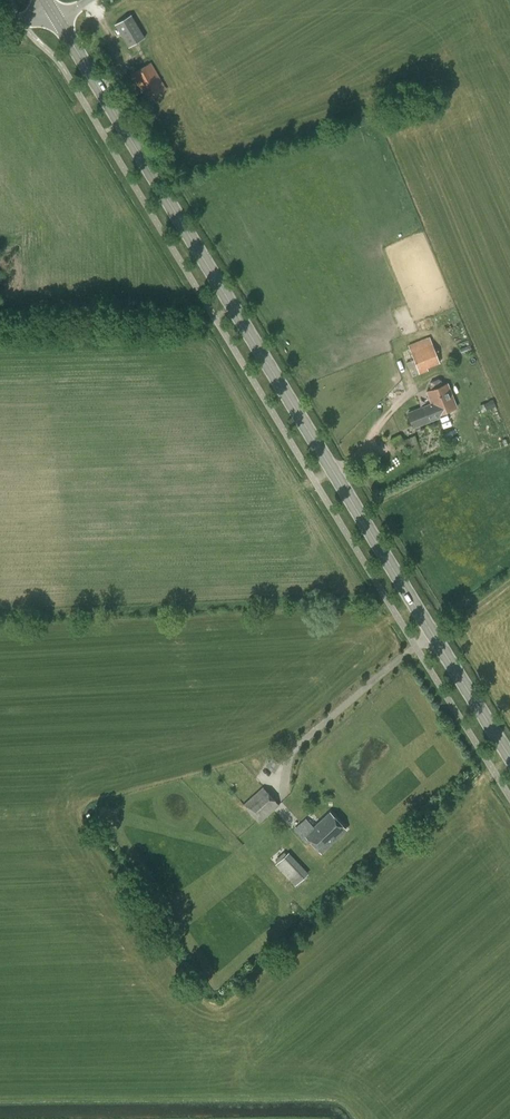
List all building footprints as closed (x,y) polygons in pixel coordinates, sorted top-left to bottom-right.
[(145,37),(131,14),(114,24),(128,47),(145,37)] [(150,63),(131,74),(147,101),(166,89),(150,63)] [(408,345),(413,359),(406,362),(409,369),(413,368),(415,374),(419,373),(419,374),(428,371),(427,368),(440,363),(429,337),(408,345)] [(429,385),(431,390),(426,392),(431,404),(407,413),(412,425),(437,415),(437,414),(456,406),(447,384),(443,385),(441,380),(438,379),(430,382),(429,385)] [(486,410),(497,405),(494,399),(484,404),(486,410)] [(418,443),(414,435),(399,441),(402,450),(418,443)] [(272,757),(266,767),(274,772),(280,762),(272,757)] [(263,787),(242,805),(259,823),(279,805),(263,787)] [(330,812),(305,835),(321,852),(346,829),(330,812)] [(275,864),(295,886),(308,873),(288,851),(275,864)]
